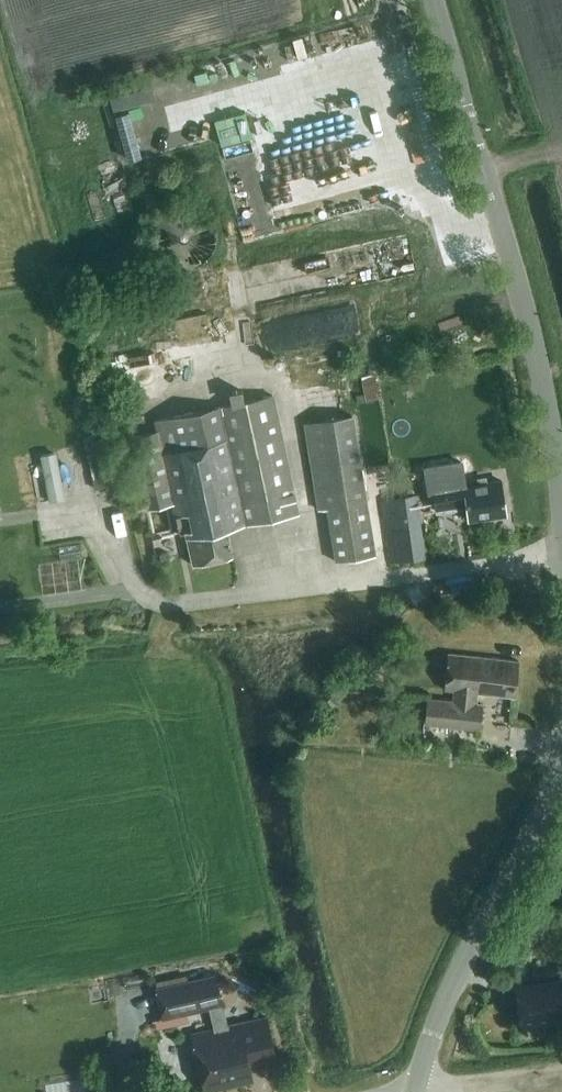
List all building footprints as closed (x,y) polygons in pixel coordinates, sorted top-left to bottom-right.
[(376,382),(375,374),(362,377),(363,385),(376,382)] [(233,404),(155,422),(157,432),(129,438),(145,511),(173,505),(179,534),(185,533),(192,565),(231,556),(225,531),(296,515),(270,396),(244,402),(242,391),(231,393),(233,404)] [(302,424),(316,511),(325,510),(333,563),(372,557),(364,503),(363,504),(349,416),(302,424)] [(467,509),(469,521),(509,515),(503,478),(487,481),(486,475),(433,484),(434,489),(422,491),(424,503),(436,501),(438,514),(467,509)] [(395,493),(393,478),(378,481),(381,496),(395,493)] [(426,558),(417,494),(380,499),(383,520),(385,520),(391,563),(426,558)] [(170,559),(168,552),(159,554),(161,561),(170,559)] [(428,698),(425,723),(480,729),(482,704),(476,704),(478,693),(515,697),(519,660),(449,653),(445,689),(454,690),(453,701),(428,698)] [(215,1029),(191,1034),(205,1091),(253,1080),(250,1063),(276,1057),(267,1017),(228,1025),(216,974),(156,988),(163,1018),(210,1007),(215,1029)] [(516,986),(521,1025),(561,1020),(561,997),(560,981),(516,986)]
